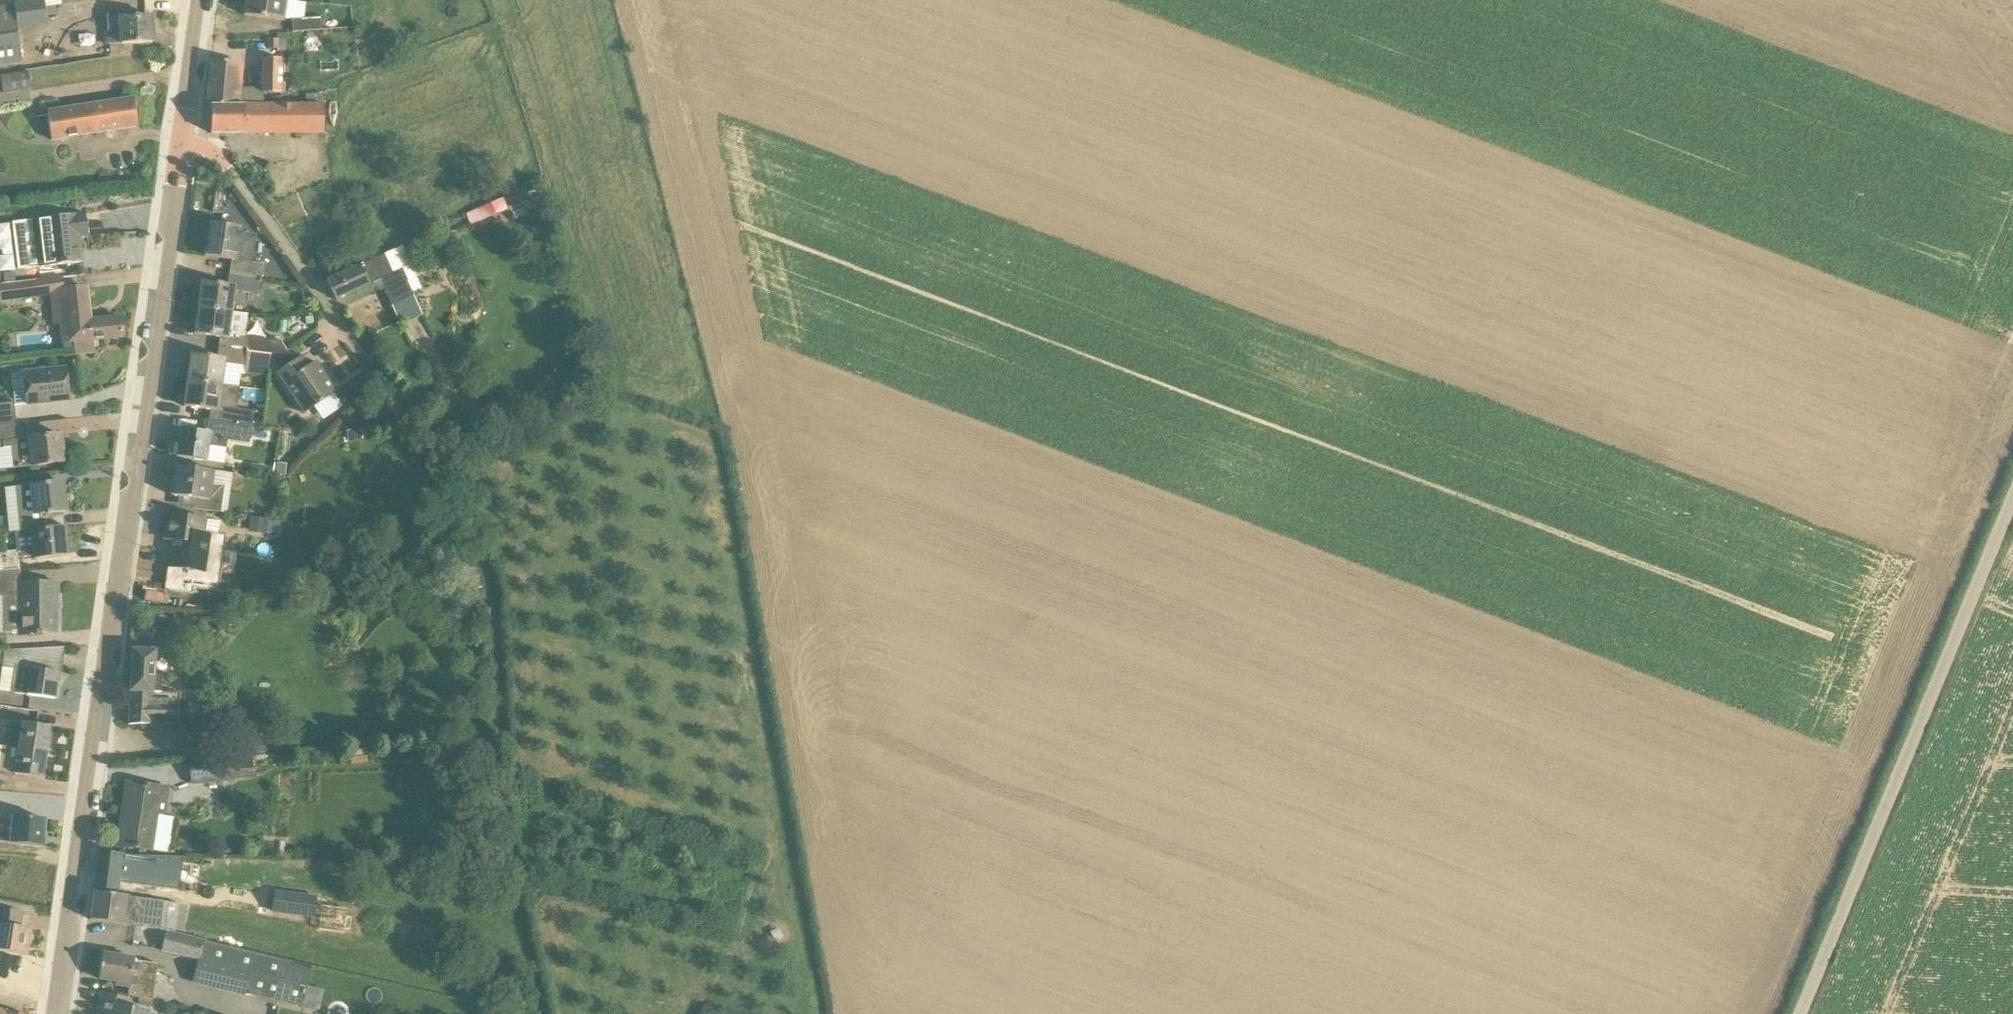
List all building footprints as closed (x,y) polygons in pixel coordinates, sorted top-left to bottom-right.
[(287,1),(283,0),(246,0),(244,16),(283,22),(287,1)] [(0,8),(0,66),(22,63),(17,31),(33,28),(33,26),(47,25),(44,2),(0,8)] [(108,16),(109,45),(122,44),(122,45),(152,44),(152,41),(155,41),(154,29),(152,29),(151,17),(137,17),(137,15),(108,16)] [(290,20),(292,34),(322,31),(321,17),(290,20)] [(268,50),(277,50),(277,40),(268,40),(268,50)] [(207,106),(211,106),(265,107),(265,104),(262,104),(263,93),(281,94),(282,59),(262,59),(261,88),(241,88),(243,65),(212,62),(207,106)] [(30,90),(29,81),(28,74),(28,72),(0,77),(3,94),(30,90)] [(265,107),(211,106),(211,134),(324,133),(324,131),(323,93),(306,93),(305,104),(265,104),(265,107)] [(133,100),(47,111),(51,141),(137,127),(133,100)] [(508,210),(503,200),(467,216),(472,226),(508,210)] [(19,222),(25,270),(83,263),(80,239),(88,238),(85,214),(19,222)] [(14,251),(12,219),(0,220),(0,252),(14,251)] [(257,236),(253,235),(240,233),(241,229),(209,224),(209,225),(210,225),(205,256),(205,255),(204,257),(232,261),(230,277),(262,282),(264,265),(252,264),(257,236)] [(336,301),(381,281),(392,305),(412,295),(406,282),(408,281),(402,269),(392,273),(384,256),(327,281),(336,301)] [(16,283),(15,274),(0,275),(0,285),(16,283)] [(198,309),(235,314),(237,294),(260,296),(262,282),(230,277),(229,277),(227,286),(201,282),(201,284),(202,284),(198,309)] [(36,297),(35,281),(16,283),(0,285),(0,301),(36,297)] [(64,291),(68,324),(62,325),(65,344),(75,342),(76,354),(93,352),(92,340),(123,337),(121,319),(90,322),(86,288),(64,291)] [(220,349),(273,356),(272,363),(287,353),(280,341),(244,337),(247,316),(235,314),(198,309),(195,333),(194,333),(194,334),(221,339),(220,349)] [(310,326),(310,325),(309,317),(296,319),(298,328),(310,326)] [(272,363),(273,356),(220,349),(218,359),(191,355),(190,356),(191,356),(188,381),(225,386),(227,367),(244,369),(243,374),(270,378),(272,363)] [(303,357),(278,374),(305,413),(336,392),(316,363),(309,367),(303,357)] [(69,401),(66,368),(22,373),(25,405),(69,401)] [(242,427),(252,428),(254,412),(236,410),(239,388),(225,386),(188,381),(185,406),(184,406),(184,407),(212,411),(210,422),(237,426),(242,427)] [(16,425),(13,403),(0,404),(0,427),(16,425)] [(208,461),(210,447),(226,448),(227,441),(250,444),(252,428),(242,427),(237,426),(210,422),(205,421),(204,433),(181,429),(176,458),(208,461)] [(16,425),(0,427),(0,449),(11,448),(13,469),(31,466),(31,469),(64,463),(62,436),(31,440),(29,424),(16,425)] [(360,430),(348,432),(349,443),(362,440),(360,430)] [(285,476),(286,465),(279,464),(277,475),(285,476)] [(175,467),(173,479),(171,496),(194,500),(193,509),(220,513),(224,488),(211,486),(213,472),(175,467)] [(20,533),(27,532),(64,528),(63,513),(65,513),(62,483),(15,487),(20,533)] [(164,540),(192,544),(190,554),(208,557),(217,554),(219,539),(204,537),(206,521),(168,515),(164,540)] [(250,528),(265,530),(267,520),(251,518),(250,528)] [(20,533),(16,534),(18,552),(0,553),(0,570),(1,570),(2,574),(20,572),(18,559),(34,557),(34,561),(67,556),(64,528),(27,532),(20,533)] [(267,556),(245,560),(247,568),(268,563),(267,556)] [(7,634),(36,634),(36,636),(42,636),(42,634),(59,633),(58,584),(21,584),(20,572),(2,574),(1,570),(0,570),(0,634),(7,634)] [(4,652),(3,662),(2,668),(17,671),(14,694),(54,700),(58,674),(61,674),(65,648),(4,652)] [(156,677),(157,653),(133,651),(129,725),(178,728),(180,704),(161,702),(163,677),(156,677)] [(8,748),(19,749),(47,754),(50,728),(12,722),(8,748)] [(256,756),(267,755),(266,738),(254,739),(256,756)] [(232,758),(241,757),(239,741),(228,742),(229,758),(232,758)] [(8,748),(2,747),(0,760),(0,772),(15,775),(43,779),(47,754),(19,749),(8,748)] [(368,763),(366,748),(350,751),(352,765),(368,763)] [(229,758),(189,762),(191,784),(235,780),(232,758),(229,758)] [(118,846),(154,851),(159,818),(166,819),(170,790),(128,783),(118,846)] [(12,818),(11,829),(0,828),(0,844),(43,847),(45,820),(12,818)] [(34,903),(38,876),(26,874),(29,848),(1,845),(0,851),(0,899),(34,903)] [(100,852),(94,893),(117,897),(117,896),(121,870),(133,872),(133,875),(149,877),(152,858),(135,856),(100,852)] [(117,897),(94,893),(90,921),(141,928),(141,926),(160,930),(164,902),(117,896),(117,897)] [(26,956),(28,943),(30,942),(31,936),(29,933),(30,930),(20,929),(22,913),(0,910),(0,952),(26,956)] [(161,951),(198,959),(200,960),(204,940),(165,932),(161,951)] [(99,980),(116,982),(116,985),(147,989),(151,962),(103,954),(99,980)] [(200,960),(198,959),(192,984),(244,997),(246,988),(275,995),(279,978),(200,960)] [(99,1013),(148,1013),(148,1012),(128,1008),(129,1001),(103,995),(99,1013)]
